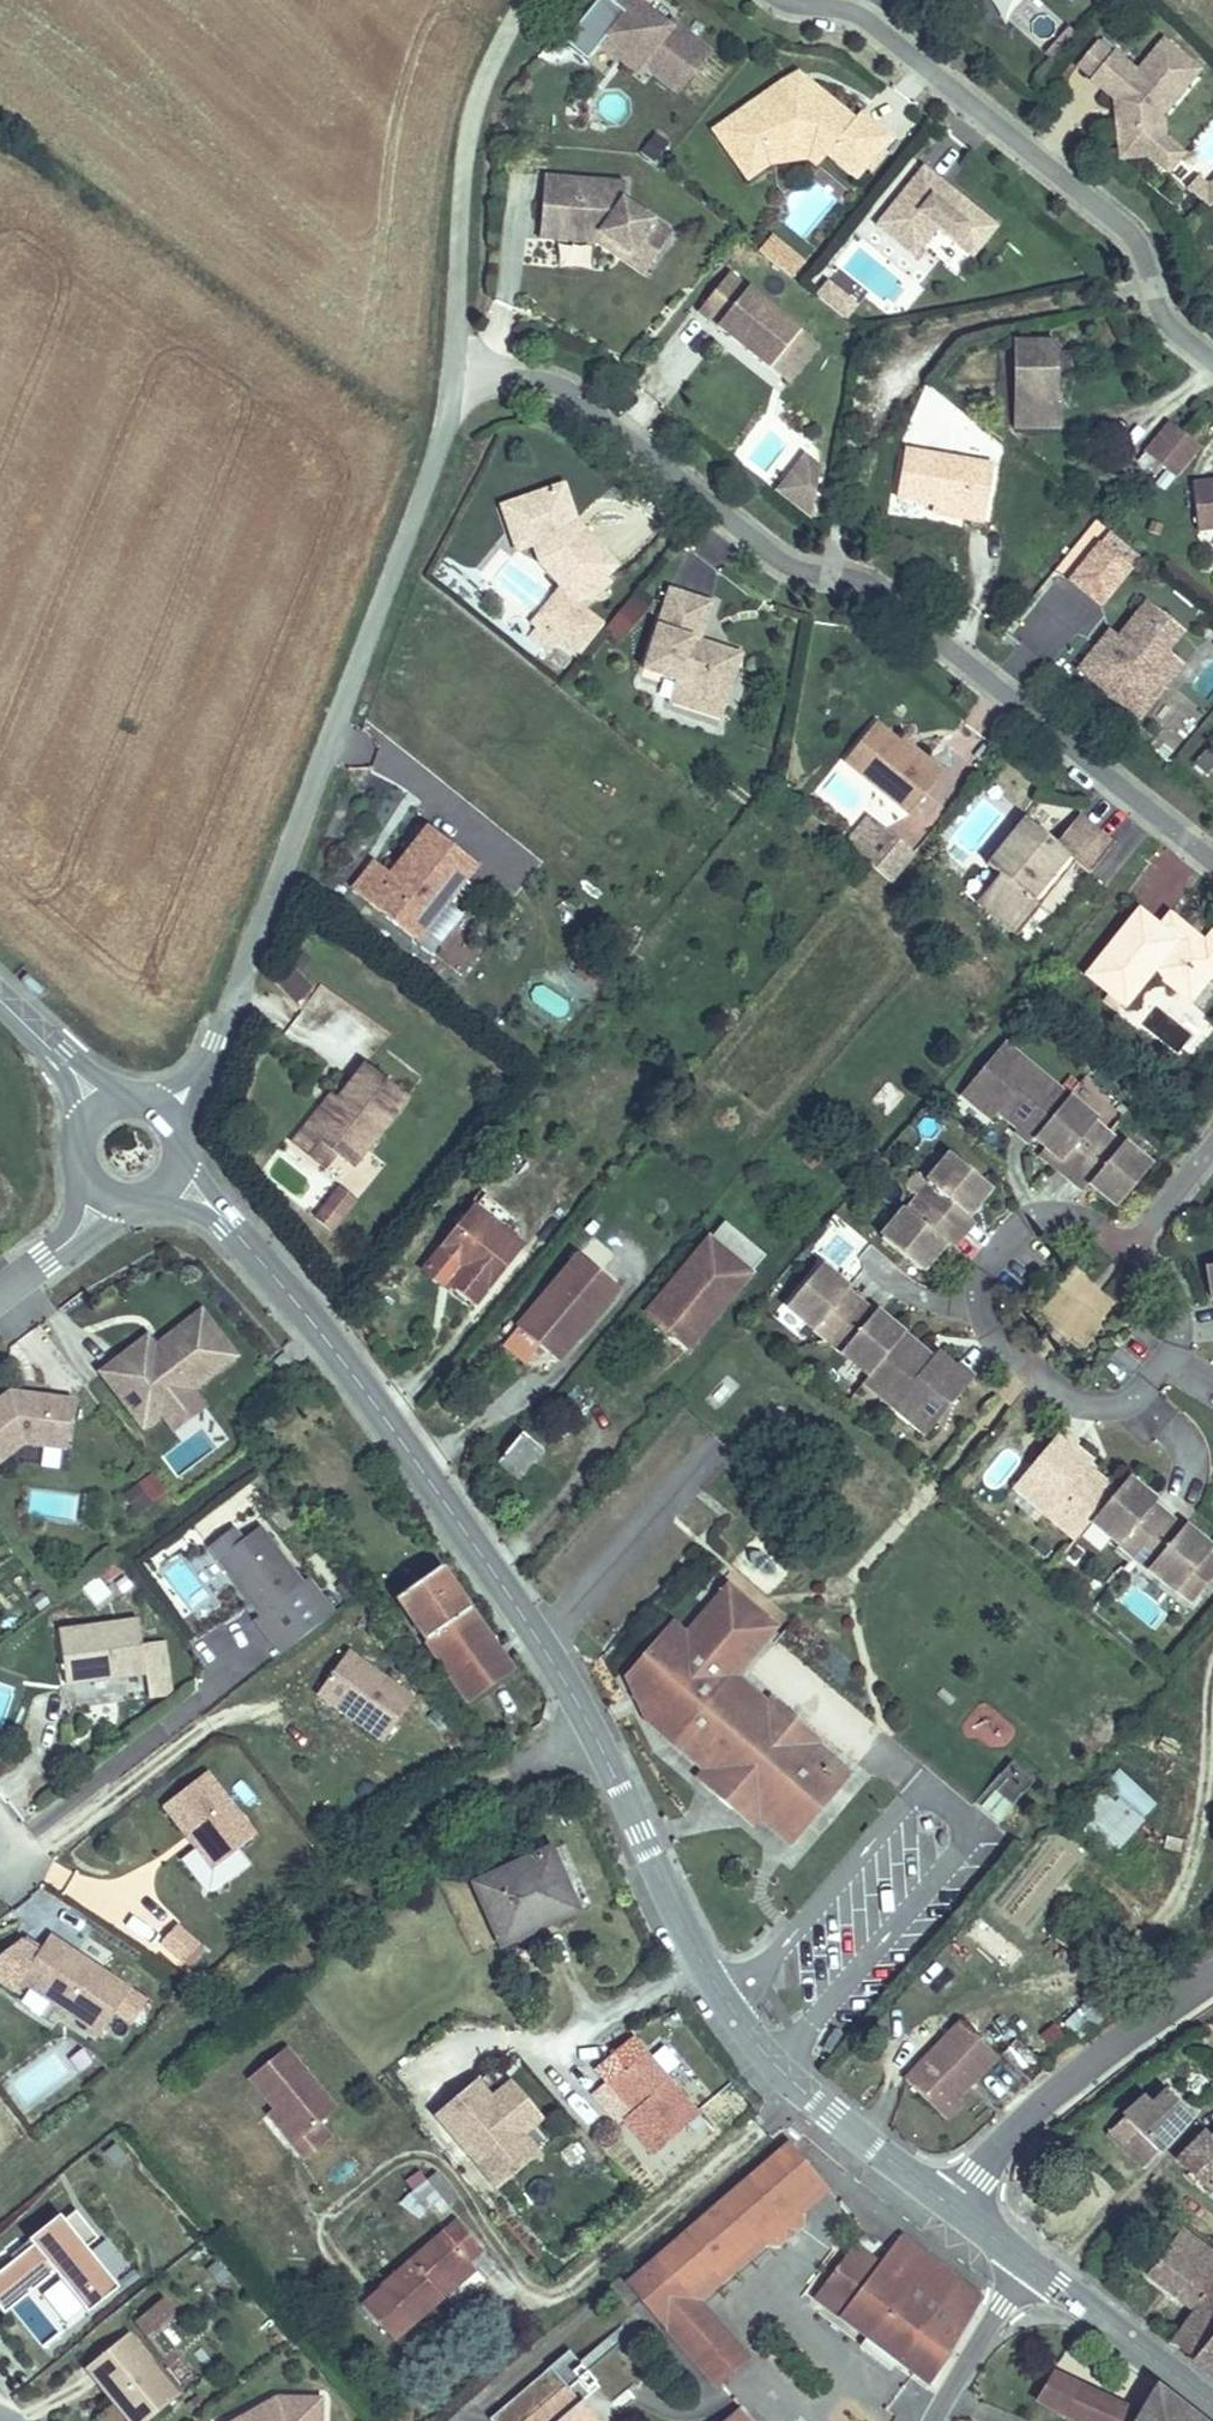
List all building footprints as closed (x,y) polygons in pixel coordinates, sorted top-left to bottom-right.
[(711,50),(676,22),(672,26),(643,4),(647,0),(612,0),(621,7),(628,12),(618,24),(624,38),(648,56),(657,63),(655,66),(682,87),(711,50)] [(639,67),(648,56),(624,38),(618,24),(628,12),(621,7),(599,37),(639,67)] [(1106,40),(1088,65),(1102,75),(1100,77),(1124,96),(1131,101),(1132,109),(1127,115),(1132,156),(1162,152),(1167,145),(1164,122),(1209,64),(1172,35),(1147,68),(1122,49),(1120,52),(1106,40)] [(1162,152),(1181,167),(1196,148),(1177,133),(1175,118),(1212,68),(1212,67),(1209,64),(1164,122),(1167,145),(1162,152)] [(790,83),(776,93),(781,100),(817,98),(823,91),(806,77),(790,83)] [(776,93),(722,133),(748,168),(772,150),(820,144),(836,157),(865,181),(898,142),(869,117),(863,124),(823,91),(817,98),(781,100),(776,93)] [(772,150),(748,168),(755,178),(776,163),(817,158),(827,166),(836,157),(820,144),(772,150)] [(929,170),(881,228),(921,260),(930,249),(943,232),(978,261),(1003,231),(929,170)] [(1203,184),(1194,194),(1212,209),(1212,192),(1203,184)] [(617,213),(548,215),(549,239),(555,239),(556,269),(595,268),(651,298),(670,261),(618,232),(617,213)] [(537,215),(538,278),(592,277),(647,306),(651,298),(595,268),(556,269),(555,239),(549,239),(548,215),(537,215)] [(811,259),(779,233),(767,247),(800,273),(811,259)] [(739,272),(709,309),(780,367),(810,329),(739,272)] [(866,301),(835,278),(825,291),(855,314),(866,301)] [(829,344),(810,329),(780,367),(799,382),(829,344)] [(1062,351),(1022,351),(1022,428),(1064,429),(1064,407),(1061,407),(1062,351)] [(1186,471),(1205,448),(1190,435),(1166,464),(1182,476),(1186,471)] [(802,510),(826,465),(796,450),(773,495),(802,510)] [(1001,469),(911,458),(905,505),(945,510),(975,514),(974,522),(994,525),(1001,469)] [(1198,481),(1201,527),(1212,527),(1212,480),(1198,481)] [(625,571),(595,531),(590,536),(583,527),(588,522),(578,485),(533,497),(545,543),(549,560),(570,588),(582,603),(625,571)] [(545,543),(533,497),(515,502),(527,547),(545,543)] [(975,514),(945,510),(944,518),(974,522),(975,514)] [(595,531),(588,522),(583,527),(590,536),(595,531)] [(1106,543),(1077,580),(1108,604),(1136,567),(1106,543)] [(582,603),(570,588),(542,622),(545,626),(556,635),(582,603)] [(677,590),(656,670),(690,680),(740,693),(752,651),(709,639),(702,637),(703,631),(712,626),(719,601),(677,590)] [(583,658),(610,627),(582,603),(556,635),(545,626),(536,636),(555,652),(564,641),(583,658)] [(1104,645),(1083,670),(1145,718),(1171,684),(1154,671),(1169,652),(1185,633),(1149,605),(1122,640),(1113,651),(1104,645)] [(632,636),(646,620),(632,607),(618,624),(632,636)] [(712,626),(703,631),(702,637),(709,639),(712,626)] [(1113,633),(1104,645),(1113,651),(1122,640),(1113,633)] [(1169,652),(1154,671),(1171,684),(1186,665),(1169,652)] [(690,680),(688,687),(738,700),(740,693),(690,680)] [(880,728),(850,763),(914,818),(947,777),(933,764),(929,769),(905,748),(880,728)] [(908,744),(905,748),(929,769),(933,764),(908,744)] [(1044,904),(1080,860),(1100,877),(1123,849),(1085,818),(1063,845),(1035,822),(998,867),(1010,877),(988,905),(1027,938),(1051,909),(1044,904)] [(890,831),(876,819),(859,839),(873,851),(890,831)] [(388,877),(367,906),(414,942),(422,932),(444,903),(472,866),(425,829),(388,877)] [(898,884),(921,856),(890,831),(873,851),(859,839),(854,845),(868,857),(884,873),(898,884)] [(1129,897),(1162,921),(1197,873),(1164,849),(1129,897)] [(350,893),(367,906),(388,877),(372,864),(350,893)] [(1098,980),(1135,1010),(1163,976),(1187,994),(1201,976),(1212,986),(1212,946),(1190,928),(1172,930),(1168,934),(1148,918),(1098,980)] [(1180,920),(1172,930),(1190,928),(1180,920)] [(301,999),(312,982),(282,964),(271,982),(301,999)] [(1187,994),(1201,1006),(1212,991),(1212,986),(1201,976),(1187,994)] [(1038,1141),(1071,1101),(1006,1047),(964,1097),(994,1122),(998,1117),(1006,1108),(1025,1124),(1018,1133),(1030,1144),(1033,1146),(1038,1141)] [(316,1134),(338,1152),(358,1168),(415,1098),(372,1064),(343,1100),(316,1134)] [(335,1095),(309,1128),(316,1134),(343,1100),(335,1095)] [(1109,1140),(1096,1128),(1099,1124),(1071,1101),(1038,1141),(1050,1151),(1079,1175),(1109,1140)] [(1025,1124),(1006,1108),(998,1117),(1018,1133),(1025,1124)] [(1112,1136),(1099,1124),(1096,1128),(1109,1140),(1112,1136)] [(325,1167),(338,1152),(316,1134),(309,1128),(297,1144),(325,1167)] [(1125,1147),(1112,1136),(1109,1140),(1122,1150),(1125,1147)] [(1153,1170),(1125,1147),(1122,1150),(1109,1140),(1079,1175),(1092,1185),(1120,1209),(1153,1170)] [(1079,1175),(1050,1151),(1045,1158),(1074,1182),(1079,1175)] [(970,1219),(994,1190),(955,1158),(920,1200),(959,1232),(970,1219)] [(1092,1185),(1079,1175),(1074,1182),(1086,1193),(1092,1185)] [(309,1215),(331,1231),(356,1197),(334,1181),(309,1215)] [(484,1212),(509,1234),(519,1218),(496,1198),(484,1212)] [(936,1259),(959,1232),(920,1200),(886,1240),(924,1273),(936,1259)] [(439,1264),(482,1304),(527,1251),(509,1234),(484,1212),(439,1264)] [(966,1238),(977,1225),(970,1219),(959,1232),(966,1238)] [(943,1265),(966,1238),(959,1232),(936,1259),(943,1265)] [(713,1238),(704,1250),(723,1267),(733,1255),(713,1238)] [(652,1312),(696,1349),(758,1277),(733,1255),(723,1267),(704,1250),(652,1312)] [(574,1256),(513,1329),(555,1364),(589,1324),(582,1319),(610,1286),(574,1256)] [(833,1341),(862,1307),(848,1295),(852,1291),(824,1268),(789,1309),(830,1343),(833,1341)] [(616,1292),(610,1286),(582,1319),(589,1324),(616,1292)] [(865,1303),(852,1291),(848,1295),(862,1307),(865,1303)] [(149,1415),(241,1344),(206,1300),(167,1330),(171,1335),(164,1340),(161,1335),(135,1355),(127,1345),(107,1361),(149,1415)] [(878,1313),(865,1303),(862,1307),(875,1317),(878,1313)] [(872,1379),(907,1337),(878,1313),(875,1317),(862,1307),(833,1341),(830,1343),(872,1379)] [(135,1355),(161,1335),(153,1325),(127,1345),(135,1355)] [(936,1429),(977,1381),(959,1366),(957,1370),(939,1355),(934,1361),(907,1337),(872,1379),(868,1384),(898,1408),(903,1402),(936,1429)] [(283,1351),(274,1361),(289,1375),(298,1366),(283,1351)] [(79,1388),(16,1380),(0,1392),(0,1454),(30,1431),(73,1436),(79,1388)] [(936,1429),(903,1402),(898,1408),(930,1436),(936,1429)] [(540,1417),(501,1462),(519,1477),(559,1432),(540,1417)] [(1096,1520),(1120,1492),(1091,1468),(1095,1463),(1077,1448),(1080,1444),(1064,1431),(1023,1480),(1056,1507),(1051,1513),(1081,1538),(1096,1520)] [(138,1513),(168,1489),(151,1468),(122,1492),(138,1513)] [(1139,1555),(1171,1517),(1156,1504),(1158,1502),(1130,1479),(1120,1492),(1096,1520),(1139,1555)] [(1056,1507),(1023,1480),(1018,1487),(1051,1513),(1056,1507)] [(1173,1514),(1158,1502),(1156,1504),(1171,1517),(1173,1514)] [(1187,1526),(1173,1514),(1171,1517),(1185,1528),(1187,1526)] [(310,1574),(266,1517),(225,1548),(269,1605),(310,1574)] [(1212,1553),(1212,1547),(1187,1526),(1185,1528),(1171,1517),(1139,1555),(1181,1592),(1191,1580),(1205,1592),(1212,1583),(1212,1555),(1212,1554),(1212,1553)] [(412,1589),(466,1660),(510,1624),(457,1553),(412,1589)] [(98,1572),(110,1594),(129,1583),(117,1562),(98,1572)] [(648,1715),(682,1741),(743,1672),(784,1618),(731,1573),(688,1623),(676,1612),(628,1667),(648,1715)] [(94,1605),(109,1594),(96,1576),(81,1587),(94,1605)] [(1205,1592),(1191,1580),(1181,1592),(1196,1604),(1205,1592)] [(153,1663),(145,1610),(66,1622),(73,1675),(153,1663)] [(510,1624),(466,1660),(484,1683),(528,1648),(510,1624)] [(420,1689),(354,1642),(324,1683),(390,1730),(420,1689)] [(682,1741),(714,1769),(706,1778),(759,1825),(766,1817),(797,1843),(856,1776),(823,1746),(833,1735),(790,1697),(781,1706),(743,1672),(682,1741)] [(263,1825),(213,1762),(171,1796),(221,1858),(263,1825)] [(974,1805),(995,1823),(1032,1780),(1011,1762),(974,1805)] [(1113,1766),(1069,1820),(1111,1854),(1155,1800),(1113,1766)] [(485,1880),(507,1926),(583,1886),(560,1840),(485,1880)] [(583,1886),(507,1926),(514,1941),(591,1902),(583,1886)] [(185,1941),(196,1929),(186,1920),(175,1932),(185,1941)] [(138,1980),(58,1926),(28,1972),(109,2024),(138,1980)] [(1061,2024),(1082,2037),(1096,2014),(1076,2001),(1061,2024)] [(964,2099),(1006,2057),(969,2016),(911,2078),(952,2120),(970,2104),(964,2099)] [(359,2092),(309,2032),(272,2062),(297,2092),(322,2123),(316,2128),(329,2143),(347,2129),(333,2113),(359,2092)] [(73,2036),(6,2074),(23,2103),(89,2065),(73,2036)] [(717,2122),(652,2038),(611,2071),(624,2088),(635,2079),(658,2109),(643,2121),(671,2158),(717,2122)] [(1035,2087),(1053,2072),(1022,2041),(1008,2058),(1035,2087)] [(505,2079),(463,2113),(521,2184),(563,2150),(505,2079)] [(658,2109),(635,2079),(624,2088),(620,2092),(643,2121),(658,2109)] [(538,2081),(519,2096),(548,2132),(568,2117),(538,2081)] [(1205,2115),(1178,2091),(1165,2104),(1155,2096),(1118,2134),(1150,2166),(1205,2115)] [(322,2123),(297,2092),(291,2097),(316,2128),(322,2123)] [(1212,2137),(1208,2132),(1181,2160),(1212,2185),(1212,2137)] [(678,2305),(756,2237),(764,2248),(787,2253),(808,2236),(809,2228),(803,2219),(793,2205),(816,2183),(790,2152),(620,2295),(703,2393),(731,2369),(678,2305)] [(414,2223),(454,2197),(436,2170),(396,2197),(414,2223)] [(90,2241),(103,2231),(81,2204),(69,2214),(64,2209),(34,2233),(38,2238),(19,2253),(0,2268),(0,2282),(16,2301),(33,2287),(29,2283),(56,2261),(60,2265),(93,2306),(122,2282),(90,2241)] [(1212,2290),(1212,2257),(1168,2222),(1136,2258),(1198,2309),(1212,2290)] [(384,2313),(405,2340),(433,2319),(443,2332),(473,2308),(463,2295),(498,2266),(510,2254),(487,2226),(384,2313)] [(19,2253),(38,2238),(34,2233),(15,2248),(19,2253)] [(956,2340),(989,2298),(964,2275),(928,2244),(920,2237),(918,2235),(893,2261),(867,2239),(823,2287),(926,2378),(956,2340)] [(33,2287),(60,2265),(56,2261),(29,2283),(33,2287)] [(1198,2309),(1176,2336),(1212,2366),(1212,2290),(1198,2309)] [(134,2318),(145,2334),(176,2312),(164,2296),(134,2318)] [(132,2327),(90,2362),(138,2420),(143,2420),(182,2390),(132,2327)] [(555,2379),(508,2420),(593,2420),(555,2379)] [(1143,2406),(1081,2382),(1071,2409),(1070,2413),(1090,2420),(1135,2420),(1143,2406)] [(1165,2383),(1150,2409),(1144,2420),(1212,2420),(1165,2383)] [(330,2396),(283,2391),(230,2420),(328,2420),(330,2396)] [(744,2409),(727,2420),(753,2420),(744,2409)]
